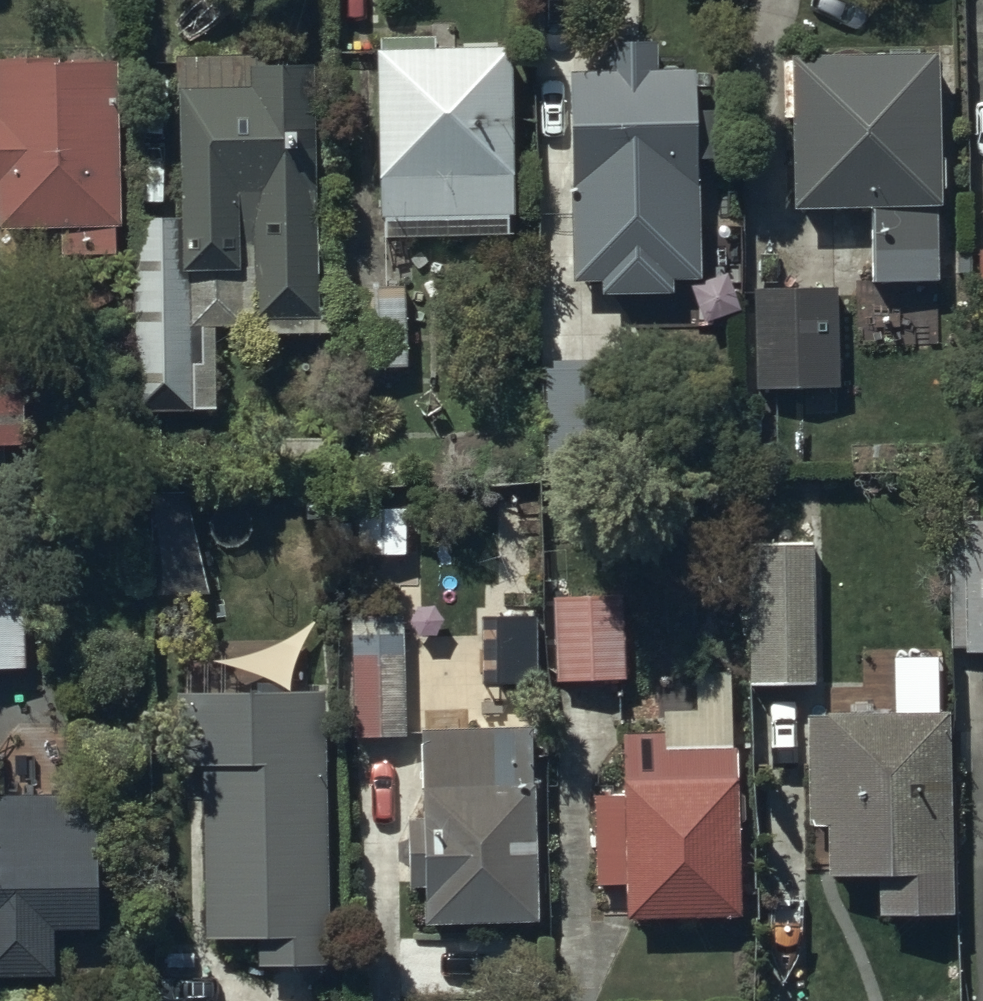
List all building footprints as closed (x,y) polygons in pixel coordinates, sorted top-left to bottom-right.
[(512,219),(509,51),(433,54),(433,41),(381,42),(381,55),(376,55),(379,220),(512,219)] [(693,115),(692,75),(658,76),(657,48),(608,49),(609,77),(569,77),(572,287),(601,286),(602,298),(673,298),(673,283),(700,283),(697,164),(716,164),(716,115),(693,115)] [(940,212),(938,60),(782,62),(783,123),(792,123),(793,216),(871,215),(872,285),(935,284),(935,212),(940,212)] [(319,341),(311,73),(245,74),(245,61),(176,62),(181,222),(130,223),(131,418),(217,415),(214,330),(241,329),(242,344),(319,341)] [(115,66),(0,67),(0,234),(61,234),(62,259),(116,259),(115,66)] [(404,372),(404,287),(350,288),(351,373),(404,372)] [(837,291),(752,292),(753,392),(838,392),(837,291)] [(22,449),(22,346),(0,346),(0,449),(22,449)] [(963,527),(963,555),(951,555),(952,651),(965,650),(965,656),(982,656),(982,527),(963,527)] [(812,689),(812,548),(747,548),(748,689),(812,689)] [(24,554),(0,554),(0,675),(25,674),(24,554)] [(622,683),(621,593),(555,594),(555,685),(622,683)] [(535,689),(535,614),(497,614),(497,689),(535,689)] [(404,740),(401,621),(350,622),(353,741),(404,740)] [(735,920),(729,676),(696,676),(697,714),(663,715),(664,738),(623,738),(623,802),(594,803),(594,889),(624,889),(625,923),(735,920)] [(324,972),(321,699),(176,700),(177,774),(200,774),(202,946),(258,945),(258,972),(324,972)] [(950,720),(808,720),(808,832),(827,832),(827,881),(878,881),(879,921),(950,921),(950,720)] [(531,791),(529,731),(422,733),(424,824),(407,824),(409,891),(425,890),(426,929),(540,927),(537,791),(531,791)] [(0,802),(0,982),(54,981),(54,936),(95,937),(95,802),(0,802)]
